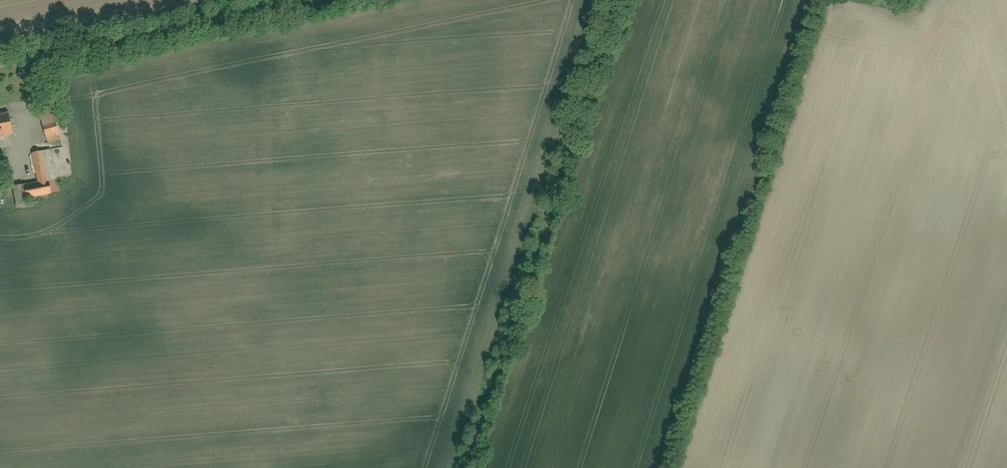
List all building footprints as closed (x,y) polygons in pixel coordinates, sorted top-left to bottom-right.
[(48,142),(61,139),(51,104),(37,108),(48,142)] [(13,134),(8,110),(0,112),(0,136),(13,134)] [(61,191),(52,146),(30,151),(36,180),(12,185),(17,207),(29,205),(27,198),(61,191)]
